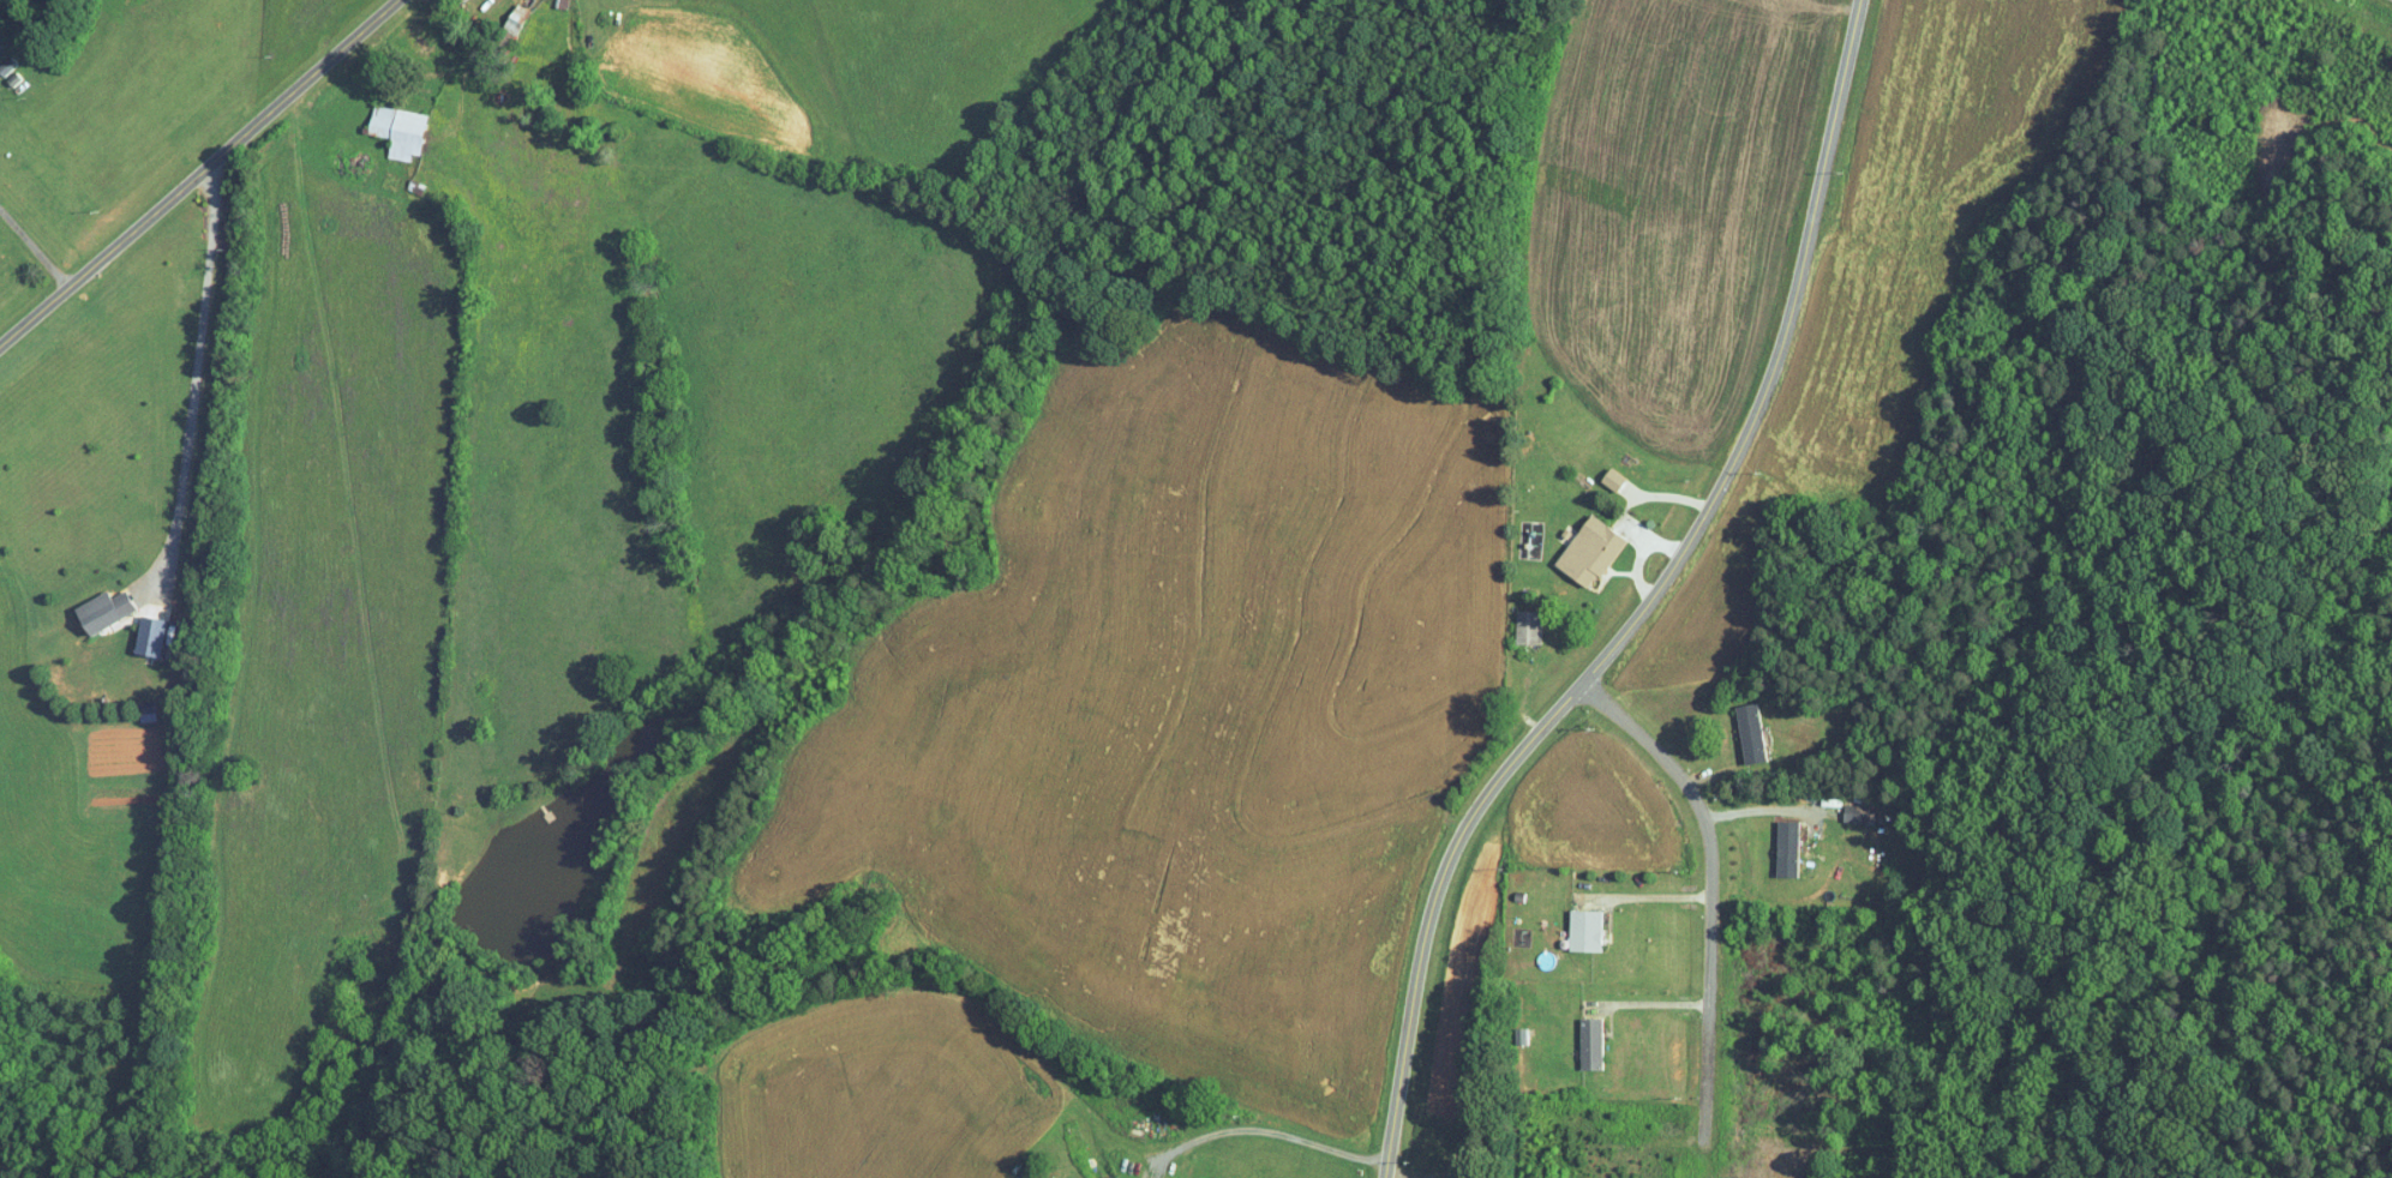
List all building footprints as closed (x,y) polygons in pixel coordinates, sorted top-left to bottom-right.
[(529,10),(515,3),(502,28),(515,35),(529,10)] [(16,65),(8,56),(0,62),(0,75),(2,77),(16,65)] [(420,156),(427,114),(372,104),(367,134),(389,138),(386,158),(409,162),(411,154),(420,156)] [(1600,479),(1616,492),(1626,478),(1610,466),(1600,479)] [(1590,588),(1626,537),(1590,512),(1554,563),(1590,588)] [(106,589),(74,606),(88,634),(135,608),(124,588),(110,596),(106,589)] [(1515,609),(1516,642),(1540,642),(1539,609),(1515,609)] [(160,655),(166,618),(140,613),(133,651),(160,655)] [(1734,705),(1746,764),(1769,759),(1757,701),(1734,705)] [(156,719),(153,702),(137,705),(140,722),(156,719)] [(1777,875),(1798,876),(1800,820),(1778,819),(1777,875)] [(1569,949),(1601,950),(1602,909),(1569,908),(1569,949)] [(1602,1016),(1580,1017),(1581,1068),(1604,1068),(1602,1016)]
